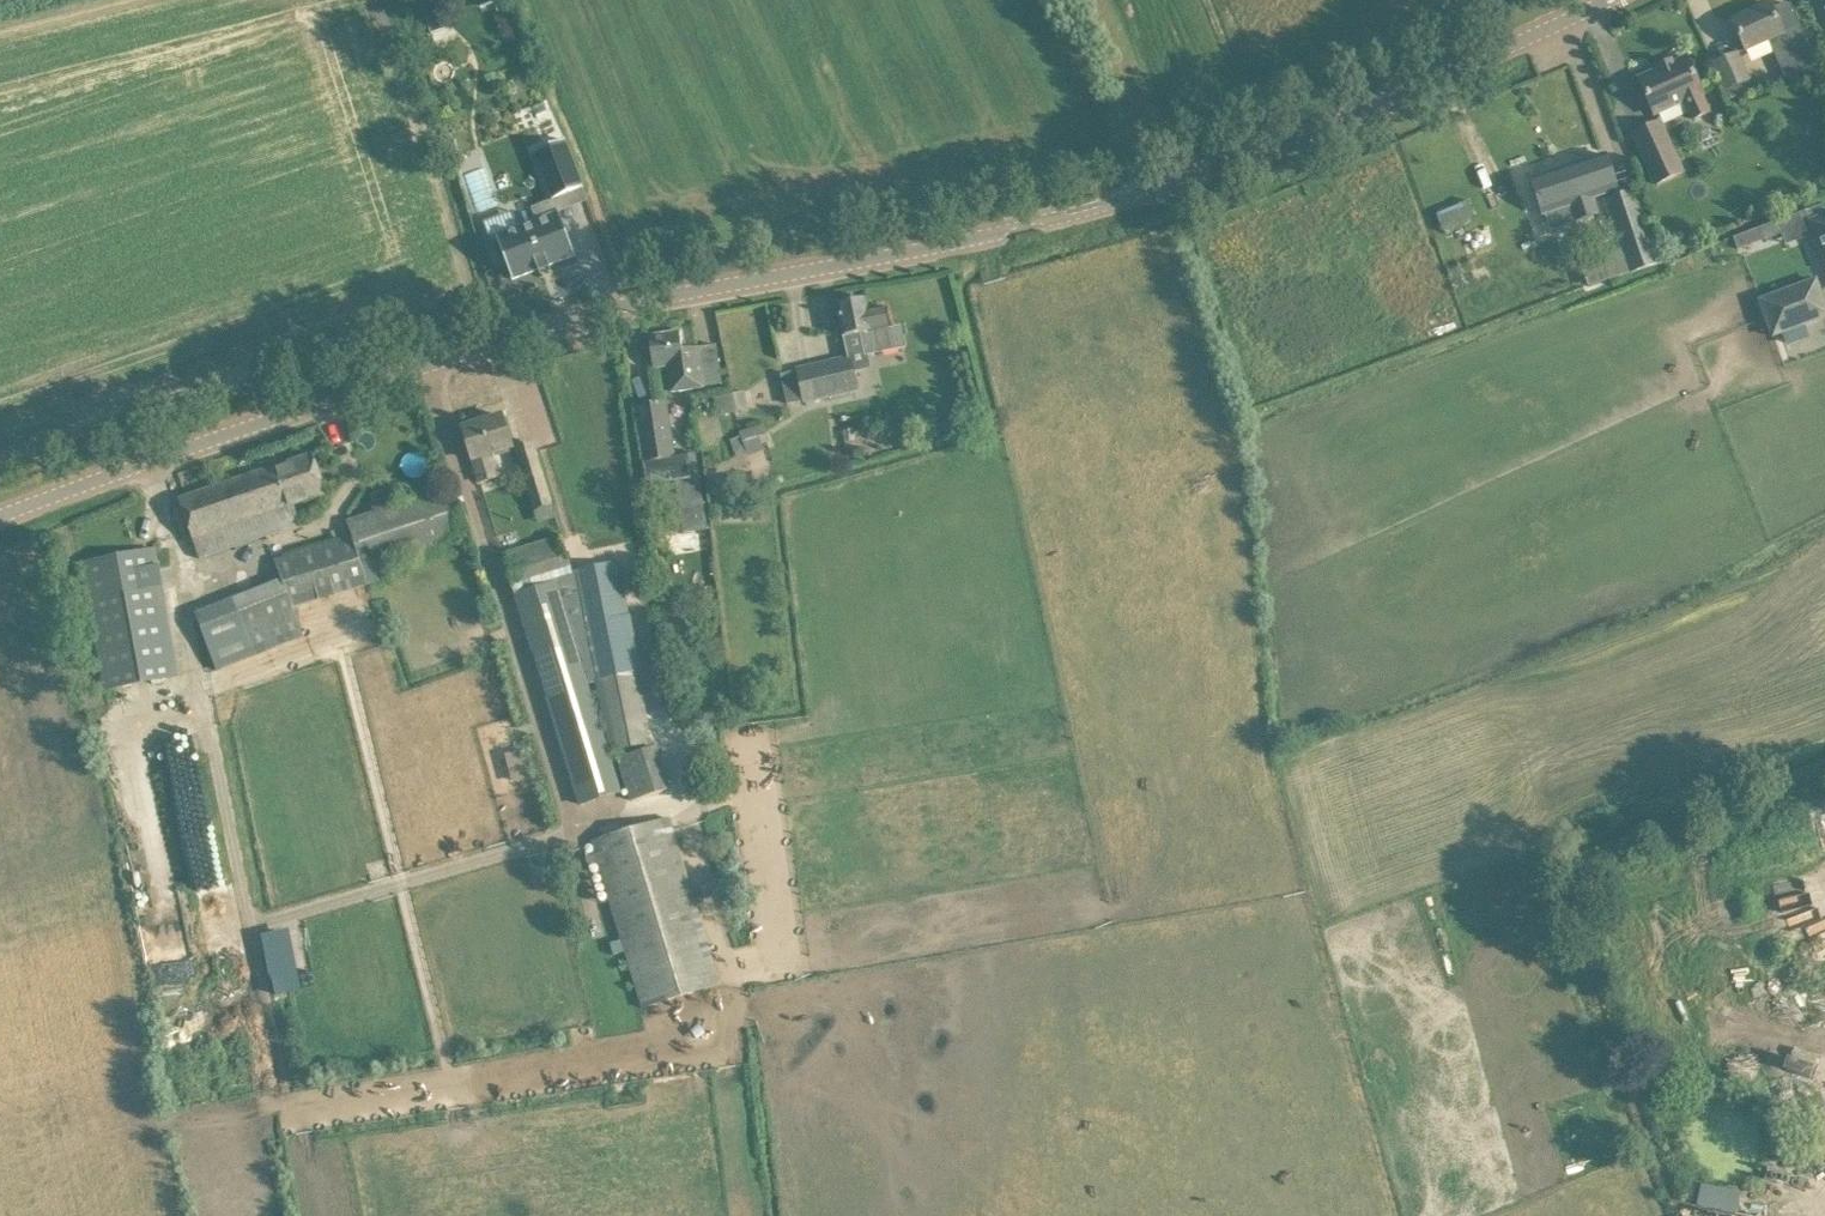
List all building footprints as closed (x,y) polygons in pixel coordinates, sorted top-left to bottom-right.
[(1824,19),(1824,22),(1824,0),(1815,0),(1824,19)] [(1734,20),(1743,42),(1746,49),(1769,39),(1778,60),(1795,52),(1803,70),(1818,63),(1800,24),(1786,31),(1786,30),(1783,31),(1771,4),(1734,20)] [(1736,53),(1715,62),(1728,90),(1748,81),(1736,53)] [(1639,79),(1649,101),(1655,114),(1685,100),(1694,119),(1709,112),(1700,93),(1703,92),(1687,57),(1673,63),(1672,60),(1658,66),(1660,69),(1639,79)] [(1660,122),(1634,134),(1657,184),(1683,172),(1660,122)] [(535,151),(553,199),(584,187),(566,140),(535,151)] [(1606,154),(1532,178),(1544,214),(1573,204),(1578,220),(1598,213),(1593,198),(1618,189),(1606,154)] [(1629,274),(1662,263),(1637,188),(1603,199),(1619,244),(1622,253),(1629,274)] [(576,255),(559,212),(497,236),(513,279),(539,269),(540,272),(542,272),(540,269),(549,265),(550,269),(551,268),(550,265),(576,255)] [(1824,261),(1824,215),(1810,221),(1824,261)] [(1778,221),(1757,228),(1762,241),(1782,233),(1778,221)] [(1622,253),(1585,266),(1593,287),(1629,274),(1622,253)] [(1782,333),(1824,317),(1824,302),(1817,279),(1768,297),(1782,333)] [(884,307),(869,310),(866,298),(838,303),(843,327),(844,336),(862,332),(864,344),(867,353),(868,352),(869,355),(879,353),(907,347),(903,325),(896,326),(895,325),(888,326),(884,307)] [(703,387),(701,371),(698,347),(683,349),(680,331),(650,336),(655,369),(668,367),(672,393),(703,387)] [(794,369),(802,405),(858,392),(850,356),(794,369)] [(718,416),(749,409),(745,392),(714,398),(718,416)] [(666,400),(636,405),(645,463),(643,463),(648,488),(676,483),(684,533),(709,529),(696,454),(688,456),(676,458),(666,400)] [(463,428),(470,451),(473,459),(481,482),(498,476),(491,453),(513,446),(503,415),(463,428)] [(749,457),(771,450),(763,423),(740,430),(742,437),(732,440),(738,457),(748,454),(749,457)] [(854,429),(843,430),(844,442),(855,441),(854,429)] [(535,510),(552,505),(533,445),(517,450),(535,510)] [(180,499),(187,521),(200,558),(300,523),(293,505),(327,493),(313,453),(180,499)] [(471,532),(463,509),(455,486),(348,521),(353,537),(286,559),(277,561),(283,579),(294,607),(301,605),(367,584),(379,580),(374,564),(471,532)] [(562,538),(503,557),(515,596),(521,614),(580,806),(622,793),(588,685),(596,682),(610,752),(652,744),(637,672),(640,672),(618,564),(573,573),(562,538)] [(82,562),(87,586),(106,689),(178,676),(154,549),(82,562)] [(297,617),(294,607),(283,579),(233,598),(220,603),(197,611),(218,670),(241,661),(304,636),(297,617)] [(617,757),(631,801),(671,788),(657,744),(617,757)] [(507,753),(514,781),(532,777),(525,749),(507,753)] [(670,820),(592,844),(643,1009),(721,985),(670,820)]
